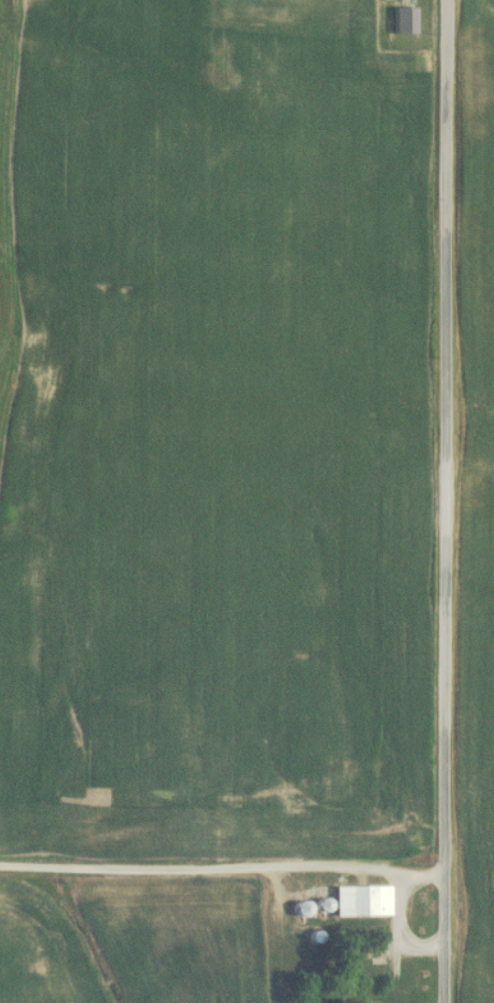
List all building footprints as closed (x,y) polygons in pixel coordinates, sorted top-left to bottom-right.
[(348,887),(348,874),(332,874),(332,915),(387,915),(387,887),(348,887)] [(289,909),(300,918),(308,907),(297,899),(289,909)]
